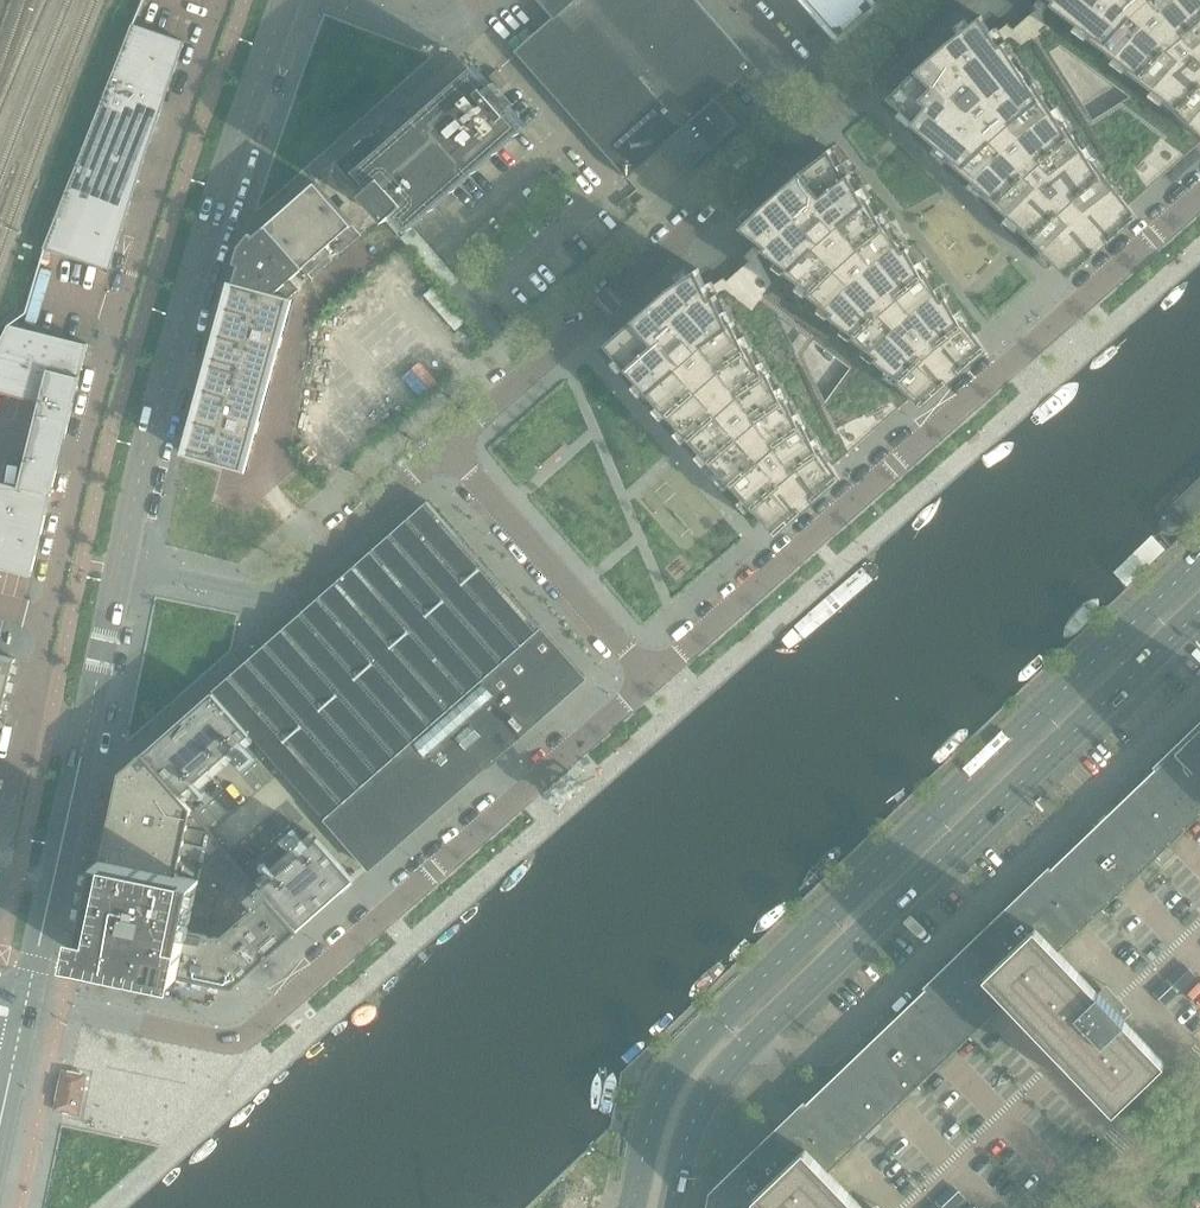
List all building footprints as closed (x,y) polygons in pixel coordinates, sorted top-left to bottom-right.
[(514,51),(569,114),(627,179),(665,145),(681,163),(692,153),(697,159),(696,160),(697,161),(712,148),(728,134),(727,133),(726,134),(721,128),(732,118),(716,100),(744,75),(752,85),(762,76),(696,0),(537,0),(552,17),(514,51)] [(838,36),(880,0),(806,0),(838,36)] [(882,93),(888,98),(914,120),(912,124),(950,155),(947,159),(985,191),(982,194),(1020,226),(1018,229),(1055,263),(1063,273),(1068,278),(1199,162),(1199,0),(1006,0),(996,9),(983,20),(980,16),(976,10),(945,34),(882,93)] [(175,70),(185,41),(133,24),(121,52),(175,70)] [(169,90),(175,70),(121,52),(113,72),(169,90)] [(159,121),(169,90),(113,72),(101,103),(159,121)] [(365,138),(340,160),(358,179),(362,185),(366,181),(369,186),(362,192),(386,220),(394,214),(401,222),(431,196),(434,199),(444,190),(441,186),(449,179),(454,184),(459,179),(513,132),(501,119),(506,114),(505,113),(490,96),(483,87),(477,92),(466,79),(450,93),(407,131),(411,136),(403,143),(400,140),(390,149),(393,152),(384,159),(365,138)] [(152,141),(159,121),(101,103),(93,124),(152,141)] [(145,162),(152,141),(93,124),(85,144),(145,162)] [(663,285),(603,339),(606,343),(763,520),(771,530),(776,536),(986,350),(981,345),(973,335),(964,322),(961,324),(945,297),(941,299),(926,272),(922,275),(907,248),(903,250),(888,223),(884,225),(868,198),(864,201),(849,174),(845,176),(830,149),(826,142),(796,166),(797,167),(762,197),(736,222),(741,227),(746,230),(699,272),(697,268),(693,263),(663,285)] [(139,182),(145,162),(85,144),(77,164),(139,182)] [(130,210),(139,182),(77,164),(66,191),(130,210)] [(361,235),(315,183),(265,226),(303,268),(311,278),(361,235)] [(120,238),(130,210),(66,191),(55,219),(120,238)] [(622,210),(631,202),(632,202),(627,196),(618,204),(622,210)] [(110,270),(120,238),(55,219),(43,249),(48,250),(110,270)] [(303,268),(265,226),(252,237),(249,234),(238,247),(234,264),(238,265),(233,282),(289,297),(299,289),(290,280),(303,268)] [(289,297),(233,282),(186,455),(242,470),(289,297)] [(88,344),(23,329),(12,326),(0,356),(0,393),(39,403),(32,432),(25,458),(18,487),(0,482),(0,569),(30,577),(58,466),(64,439),(88,344)] [(1199,512),(1199,479),(1152,525),(1169,542),(1199,512)] [(286,625),(211,692),(212,693),(212,692),(249,734),(254,740),(273,762),(274,763),(369,869),(461,788),(488,764),(483,759),(494,749),(498,754),(584,679),(427,501),(291,621),(286,625)] [(12,653),(0,650),(0,701),(12,653)] [(144,753),(143,753),(185,801),(199,788),(236,756),(243,749),(254,740),(249,734),(212,692),(212,693),(211,692),(143,752),(144,753)] [(1075,935),(1199,815),(1199,722),(1153,768),(1155,770),(1051,869),(1049,867),(923,988),(925,990),(806,1104),(804,1102),(709,1193),(705,1207),(766,1207),(754,1196),(805,1147),(828,1172),(844,1156),(999,1008),(1007,1000),(983,975),(1034,927),(1058,952),(1075,935)] [(119,772),(81,957),(233,989),(299,930),(298,929),(256,882),(142,752),(119,772)] [(294,849),(256,882),(298,929),(299,928),(299,929),(354,881),(353,880),(354,880),(316,838),(312,833),(301,842),(294,849)] [(1124,1021),(1133,1012),(1106,984),(1097,993),(1058,952),(1034,927),(983,975),(1007,1000),(1112,1109),(1113,1111),(1164,1062),(1124,1021)] [(78,1114),(85,1075),(62,1071),(55,1110),(78,1114)] [(828,1172),(805,1147),(754,1196),(766,1207),(863,1207),(828,1172)]
